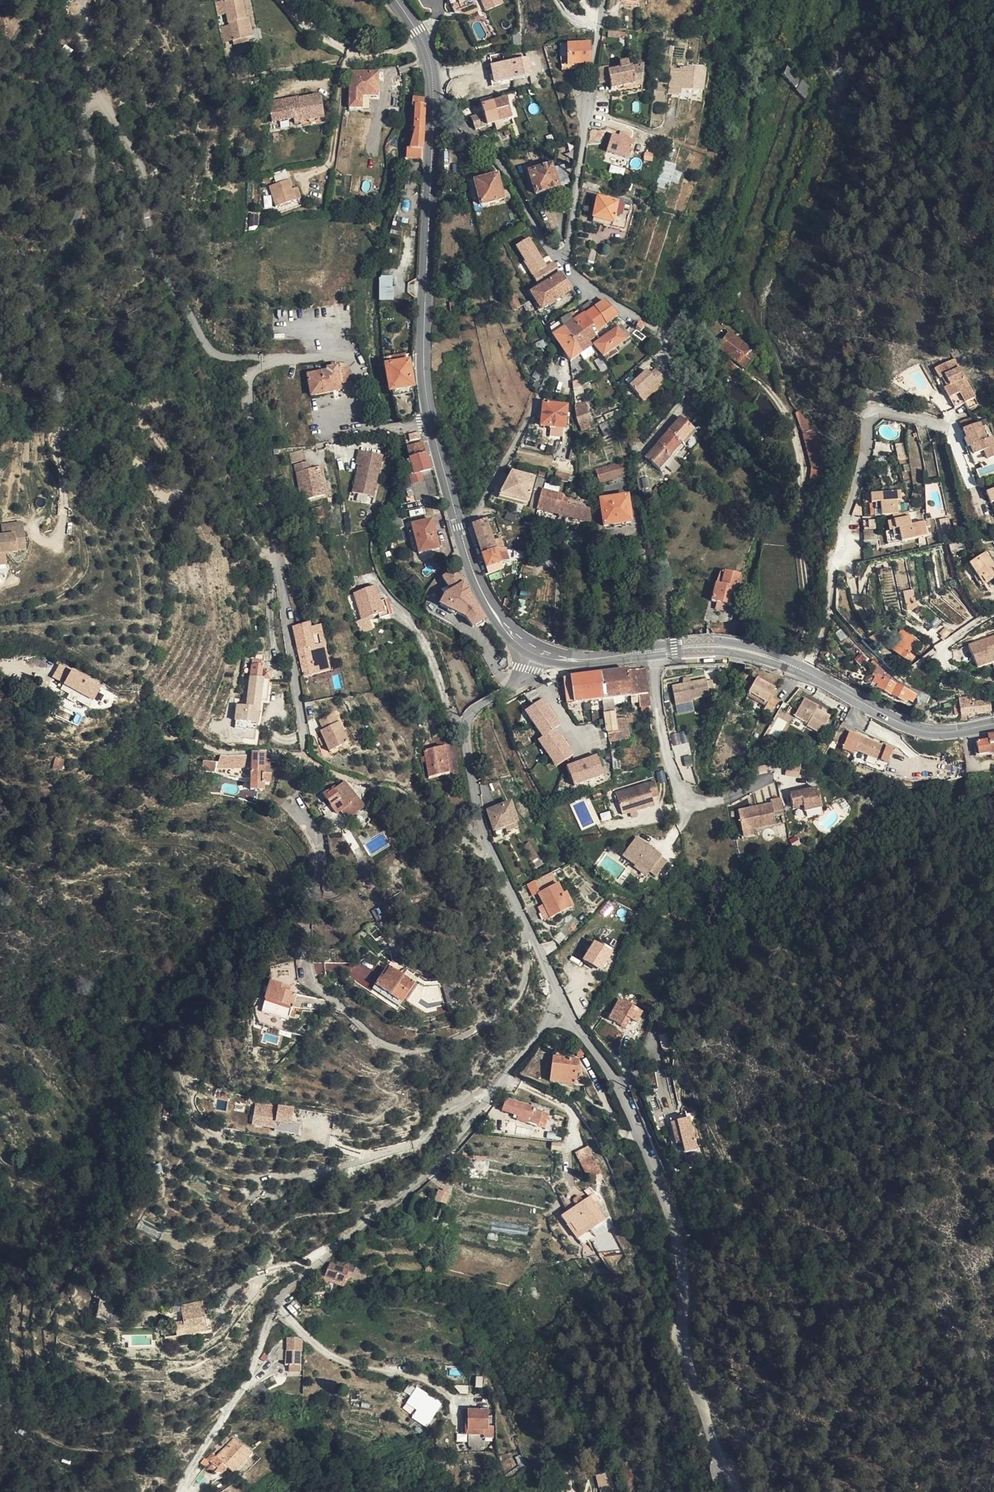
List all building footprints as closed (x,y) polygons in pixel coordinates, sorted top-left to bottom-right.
[(245,34),(254,33),(251,13),(246,14),(244,0),(219,0),(220,13),(228,12),(229,21),(232,36),(245,34)] [(639,0),(623,0),(622,9),(638,11),(639,0)] [(716,4),(725,9),(729,0),(718,0),(716,4)] [(245,38),(245,34),(232,36),(229,21),(219,22),(221,41),(245,38)] [(581,62),(590,61),(587,41),(565,43),(566,56),(567,64),(581,62)] [(582,68),(581,62),(567,64),(566,56),(559,57),(561,71),(582,68)] [(608,69),(607,65),(607,64),(597,64),(597,80),(609,79),(610,91),(641,88),(643,66),(628,67),(625,61),(619,65),(619,68),(608,69)] [(681,88),(705,88),(705,65),(669,66),(669,94),(681,94),(681,88)] [(789,65),(781,73),(805,97),(813,89),(789,65)] [(377,74),(350,75),(353,108),(365,107),(366,98),(380,97),(377,74)] [(424,147),(426,98),(415,98),(413,98),(412,105),(415,105),(415,132),(414,147),(424,147)] [(504,98),(490,104),(497,122),(511,117),(504,98)] [(324,133),(320,104),(267,109),(270,129),(291,127),(292,131),(300,131),(300,134),(324,133)] [(480,108),(481,113),(485,126),(497,122),(490,104),(480,108)] [(481,113),(469,117),(473,130),(485,126),(481,113)] [(627,159),(633,142),(610,135),(605,152),(627,159)] [(679,184),(682,171),(674,170),(675,164),(663,161),(657,187),(665,188),(667,181),(679,184)] [(550,166),(528,174),(536,195),(568,184),(563,167),(552,171),(550,166)] [(293,187),(289,171),(274,175),(276,181),(270,183),(275,203),(300,196),(298,186),(293,187)] [(503,201),(496,177),(475,183),(481,207),(503,201)] [(297,202),(300,196),(275,203),(276,208),(297,202)] [(612,223),(592,220),(591,225),(625,231),(630,202),(621,200),(620,204),(615,204),(612,223)] [(595,200),(592,220),(612,223),(615,204),(595,200)] [(248,224),(259,224),(258,213),(248,213),(248,224)] [(537,286),(559,272),(553,263),(532,276),(537,286)] [(537,311),(570,290),(560,274),(530,294),(537,311)] [(393,299),(393,275),(379,275),(379,299),(393,299)] [(520,307),(512,293),(505,297),(512,311),(520,307)] [(590,303),(578,310),(583,316),(592,328),(596,332),(615,316),(603,301),(594,308),(590,303)] [(529,302),(520,307),(523,313),(532,309),(529,302)] [(578,310),(566,317),(571,323),(583,316),(578,310)] [(583,316),(571,323),(581,336),(589,330),(592,328),(583,316)] [(566,317),(559,322),(564,329),(563,330),(570,341),(579,353),(589,347),(586,344),(581,336),(571,323),(566,317)] [(549,328),(557,344),(560,348),(570,341),(563,330),(564,329),(559,322),(549,328)] [(616,329),(601,339),(598,342),(591,346),(599,357),(624,340),(616,329)] [(589,330),(581,336),(586,344),(595,337),(589,330)] [(717,349),(748,369),(759,351),(727,332),(717,349)] [(570,341),(560,348),(568,360),(579,353),(570,341)] [(388,355),(391,388),(415,385),(411,352),(388,355)] [(949,383),(961,402),(977,393),(957,353),(937,363),(942,374),(945,373),(949,383)] [(349,382),(347,369),(347,368),(340,365),(340,369),(337,369),(337,367),(335,367),(335,364),(331,364),(331,367),(315,369),(315,375),(308,375),(309,393),(336,390),(336,383),(349,382)] [(659,385),(665,379),(654,367),(648,373),(645,370),(628,385),(639,396),(655,380),(659,385)] [(573,389),(584,383),(582,377),(571,382),(573,389)] [(957,404),(961,402),(949,383),(947,384),(957,404)] [(568,401),(544,399),(544,405),(567,407),(568,401)] [(566,429),(567,407),(544,405),(542,427),(566,429)] [(963,418),(967,426),(980,420),(976,413),(963,418)] [(590,416),(578,420),(580,426),(592,421),(590,416)] [(645,458),(658,471),(666,462),(669,464),(673,459),(670,456),(677,448),(680,451),(684,446),(682,443),(689,434),(692,437),(697,431),(680,416),(645,458)] [(967,426),(969,432),(966,434),(977,462),(993,455),(993,433),(988,434),(982,419),(980,420),(967,426)] [(684,446),(692,437),(689,434),(682,443),(684,446)] [(424,440),(407,443),(410,452),(411,457),(427,453),(424,440)] [(904,446),(908,458),(917,455),(913,443),(904,446)] [(308,448),(295,450),(297,460),(309,457),(308,448)] [(376,494),(384,452),(360,448),(358,462),(361,462),(355,490),(376,494)] [(670,456),(673,459),(680,451),(677,448),(670,456)] [(432,470),(427,453),(411,457),(414,472),(410,473),(416,499),(427,496),(423,476),(426,475),(425,471),(432,470)] [(328,495),(322,466),(315,467),(313,459),(299,462),(306,499),(328,495)] [(666,462),(658,471),(661,473),(669,464),(666,462)] [(977,468),(979,474),(993,471),(993,464),(977,468)] [(325,465),(322,466),(328,495),(330,495),(325,465)] [(615,479),(610,465),(596,470),(601,484),(615,479)] [(528,503),(535,477),(512,472),(499,496),(528,503)] [(571,478),(564,476),(558,474),(554,484),(568,487),(571,478)] [(537,511),(592,526),(591,510),(590,507),(542,492),(537,511)] [(914,493),(881,499),(883,509),(890,508),(891,516),(899,514),(900,521),(895,521),(897,528),(907,526),(910,538),(938,532),(937,528),(941,527),(940,519),(926,522),(924,513),(913,514),(911,502),(916,502),(914,493)] [(627,498),(600,503),(605,528),(632,523),(627,498)] [(871,515),(881,514),(880,501),(870,502),(871,515)] [(325,506),(316,508),(317,516),(327,515),(325,506)] [(405,519),(402,510),(394,512),(394,514),(397,521),(405,519)] [(952,515),(945,518),(951,535),(958,533),(952,515)] [(441,548),(433,517),(413,522),(421,554),(441,548)] [(498,517),(488,521),(492,534),(502,531),(498,517)] [(487,519),(472,524),(483,554),(497,549),(505,549),(502,539),(501,537),(494,539),(492,534),(488,521),(487,519)] [(881,520),(866,522),(869,540),(885,537),(881,520)] [(26,549),(26,546),(23,521),(2,524),(3,535),(0,535),(0,565),(7,564),(7,554),(18,553),(18,550),(26,549)] [(505,549),(512,550),(508,537),(502,539),(505,549)] [(497,549),(483,554),(487,566),(508,558),(505,549),(497,549)] [(977,564),(993,584),(993,556),(990,552),(977,564)] [(672,576),(667,557),(659,559),(663,577),(672,576)] [(487,618),(459,567),(448,575),(456,588),(449,593),(443,601),(468,615),(475,625),(487,618)] [(374,585),(370,571),(350,575),(356,603),(368,601),(369,603),(384,599),(380,584),(374,585)] [(711,599),(716,602),(726,604),(732,606),(741,576),(722,571),(717,584),(715,583),(711,599)] [(294,628),(299,651),(301,651),(304,659),(301,660),(305,677),(320,673),(319,668),(329,665),(319,625),(310,628),(308,624),(294,628)] [(901,642),(912,649),(916,642),(909,637),(907,641),(899,635),(890,648),(895,652),(901,642)] [(977,669),(991,663),(989,658),(993,656),(993,636),(968,646),(977,669)] [(905,660),(912,649),(901,642),(895,652),(905,660)] [(272,679),(273,672),(267,671),(268,657),(260,656),(258,661),(255,660),(253,676),(272,679)] [(90,704),(101,683),(88,676),(89,674),(78,667),(74,675),(70,673),(64,684),(79,693),(78,695),(90,704)] [(909,692),(911,686),(880,668),(877,673),(881,676),(875,687),(907,706),(910,703),(914,705),(918,697),(909,692)] [(600,675),(605,701),(613,744),(634,740),(632,720),(620,722),(616,700),(640,696),(642,710),(653,709),(645,670),(600,675)] [(600,675),(567,678),(570,705),(605,701),(600,675)] [(248,705),(240,704),(239,713),(258,712),(262,712),(265,699),(269,699),(272,679),(253,676),(248,705)] [(712,696),(708,679),(674,687),(678,707),(694,703),(693,700),(712,696)] [(774,700),(779,692),(760,683),(752,697),(771,706),(772,707),(768,714),(776,718),(783,705),(774,700)] [(920,703),(928,707),(930,700),(922,697),(920,703)] [(541,735),(537,737),(555,766),(576,753),(542,698),(524,709),(541,735)] [(805,708),(799,719),(813,726),(812,728),(825,736),(835,717),(809,700),(805,708)] [(805,708),(797,704),(791,715),(799,719),(805,708)] [(960,706),(960,715),(968,715),(991,713),(990,704),(971,705),(960,706)] [(316,726),(317,731),(319,739),(321,747),(330,745),(331,750),(346,747),(341,730),(337,730),(332,711),(318,715),(319,725),(316,726)] [(259,724),(262,712),(258,712),(239,713),(236,713),(235,721),(259,724)] [(865,741),(866,738),(855,733),(848,751),(860,755),(861,752),(895,764),(900,750),(892,747),(890,750),(865,741)] [(988,737),(989,742),(977,744),(978,757),(993,755),(993,737),(988,737)] [(866,738),(865,741),(890,750),(892,747),(866,738)] [(447,748),(452,776),(458,774),(453,747),(447,748)] [(432,780),(452,776),(447,748),(427,752),(432,780)] [(614,750),(619,774),(625,773),(620,749),(614,750)] [(271,752),(252,751),(251,776),(251,788),(264,789),(264,783),(270,783),(271,752)] [(599,754),(568,761),(573,783),(604,776),(599,754)] [(218,768),(246,767),(246,755),(218,756),(218,768)] [(63,771),(65,758),(54,756),(52,769),(63,771)] [(201,769),(216,770),(216,760),(202,759),(201,769)] [(786,763),(786,776),(800,776),(800,763),(786,763)] [(334,786),(324,794),(338,813),(343,809),(349,818),(365,807),(358,798),(356,799),(345,782),(336,789),(334,786)] [(656,785),(619,794),(625,816),(655,809),(653,801),(659,799),(656,785)] [(823,792),(795,796),(797,810),(808,808),(808,814),(826,811),(823,792)] [(742,811),(743,819),(787,809),(786,799),(775,800),(776,805),(742,811)] [(499,824),(517,817),(511,801),(493,808),(499,824)] [(779,821),(788,819),(787,809),(743,819),(746,833),(761,830),(779,827),(779,821)] [(520,823),(517,817),(499,824),(501,830),(520,823)] [(762,836),(761,830),(746,833),(747,839),(762,836)] [(629,855),(641,864),(644,861),(656,869),(655,871),(664,876),(673,861),(641,837),(629,855)] [(644,861),(641,864),(639,868),(651,876),(655,871),(656,869),(644,861)] [(538,881),(531,884),(536,894),(541,892),(543,891),(538,881)] [(543,891),(541,892),(547,904),(552,916),(563,912),(573,907),(562,882),(543,891)] [(552,916),(547,904),(543,905),(548,918),(552,916)] [(573,907),(563,912),(565,916),(575,911),(573,907)] [(613,953),(600,943),(588,958),(602,967),(613,953)] [(417,983),(390,966),(388,970),(378,986),(405,1001),(417,983)] [(275,993),(272,982),(262,1012),(267,1014),(270,1006),(275,993)] [(291,987),(272,982),(275,993),(270,1006),(267,1014),(289,1021),(291,1016),(295,1018),(297,1013),(292,1012),(298,994),(291,992),(291,987)] [(614,1015),(626,1020),(631,1010),(636,1012),(642,1014),(645,1006),(621,997),(614,1015)] [(631,1010),(626,1020),(631,1022),(636,1012),(631,1010)] [(580,1080),(579,1086),(587,1087),(585,1073),(581,1073),(583,1062),(573,1061),(573,1058),(559,1052),(554,1081),(563,1083),(564,1077),(580,1080)] [(563,1083),(579,1086),(580,1080),(564,1077),(563,1083)] [(220,1089),(215,1100),(227,1105),(232,1094),(220,1089)] [(521,1117),(540,1124),(546,1110),(511,1096),(507,1107),(522,1114),(521,1117)] [(254,1126),(275,1125),(275,1119),(272,1119),(271,1103),(253,1103),(254,1126)] [(278,1104),(277,1121),(293,1122),(294,1105),(278,1104)] [(546,1110),(540,1124),(547,1127),(553,1113),(546,1110)] [(677,1118),(667,1120),(673,1146),(680,1145),(683,1158),(696,1153),(687,1119),(679,1121),(677,1118)] [(575,1151),(587,1177),(601,1170),(588,1145),(575,1151)] [(586,1193),(591,1199),(596,1195),(591,1189),(586,1193)] [(434,1198),(446,1202),(449,1193),(437,1190),(434,1198)] [(602,1215),(596,1207),(591,1199),(562,1218),(577,1243),(606,1223),(602,1215)] [(604,1203),(596,1207),(602,1215),(608,1211),(604,1203)] [(594,1236),(595,1251),(614,1249),(613,1235),(594,1236)] [(328,1280),(346,1285),(352,1265),(339,1261),(332,1267),(328,1280)] [(599,1276),(607,1270),(602,1262),(593,1267),(599,1276)] [(110,1319),(113,1304),(100,1301),(96,1317),(110,1319)] [(186,1313),(187,1331),(208,1330),(208,1313),(186,1313)] [(288,1353),(288,1368),(292,1368),(303,1367),(303,1353),(288,1353)] [(416,1386),(403,1407),(413,1413),(411,1417),(427,1427),(442,1403),(416,1386)] [(488,1409),(468,1408),(466,1434),(477,1435),(478,1429),(487,1429),(488,1409)] [(220,1461),(232,1472),(236,1476),(254,1455),(237,1440),(220,1461)] [(229,1477),(232,1472),(220,1461),(214,1456),(210,1461),(221,1471),(218,1474),(229,1477)] [(595,1474),(598,1488),(610,1485),(607,1472),(595,1474)]
